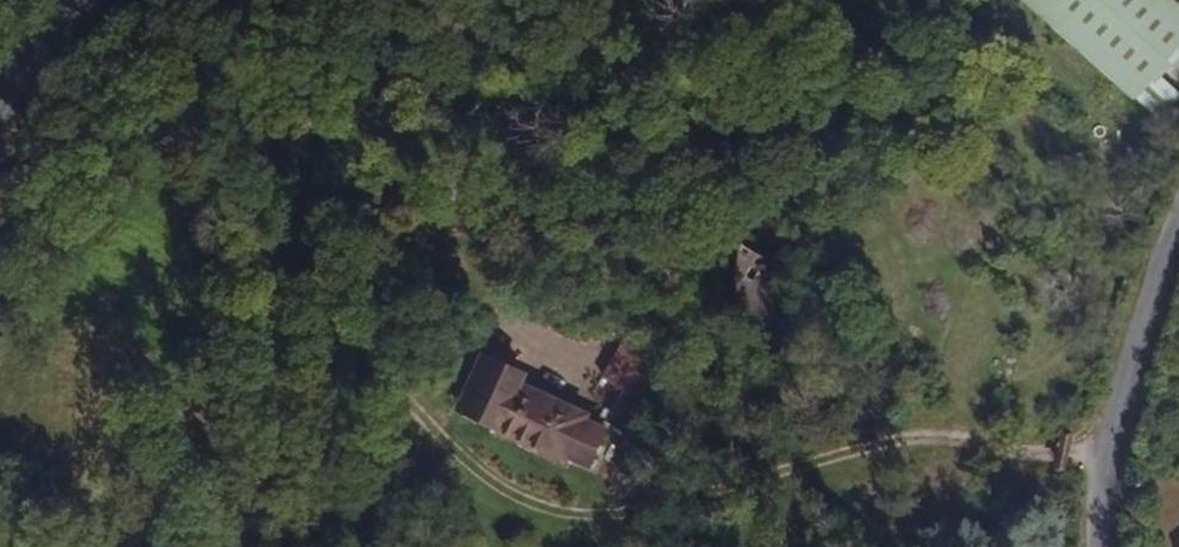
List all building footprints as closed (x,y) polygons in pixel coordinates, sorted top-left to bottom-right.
[(1177,0),(1018,0),(1159,122),(1178,98),(1178,96),(1155,76),(1178,49),(1178,2),(1177,0)] [(619,394),(645,346),(626,336),(600,384),(619,394)] [(568,467),(584,421),(514,398),(497,444),(568,467)]
